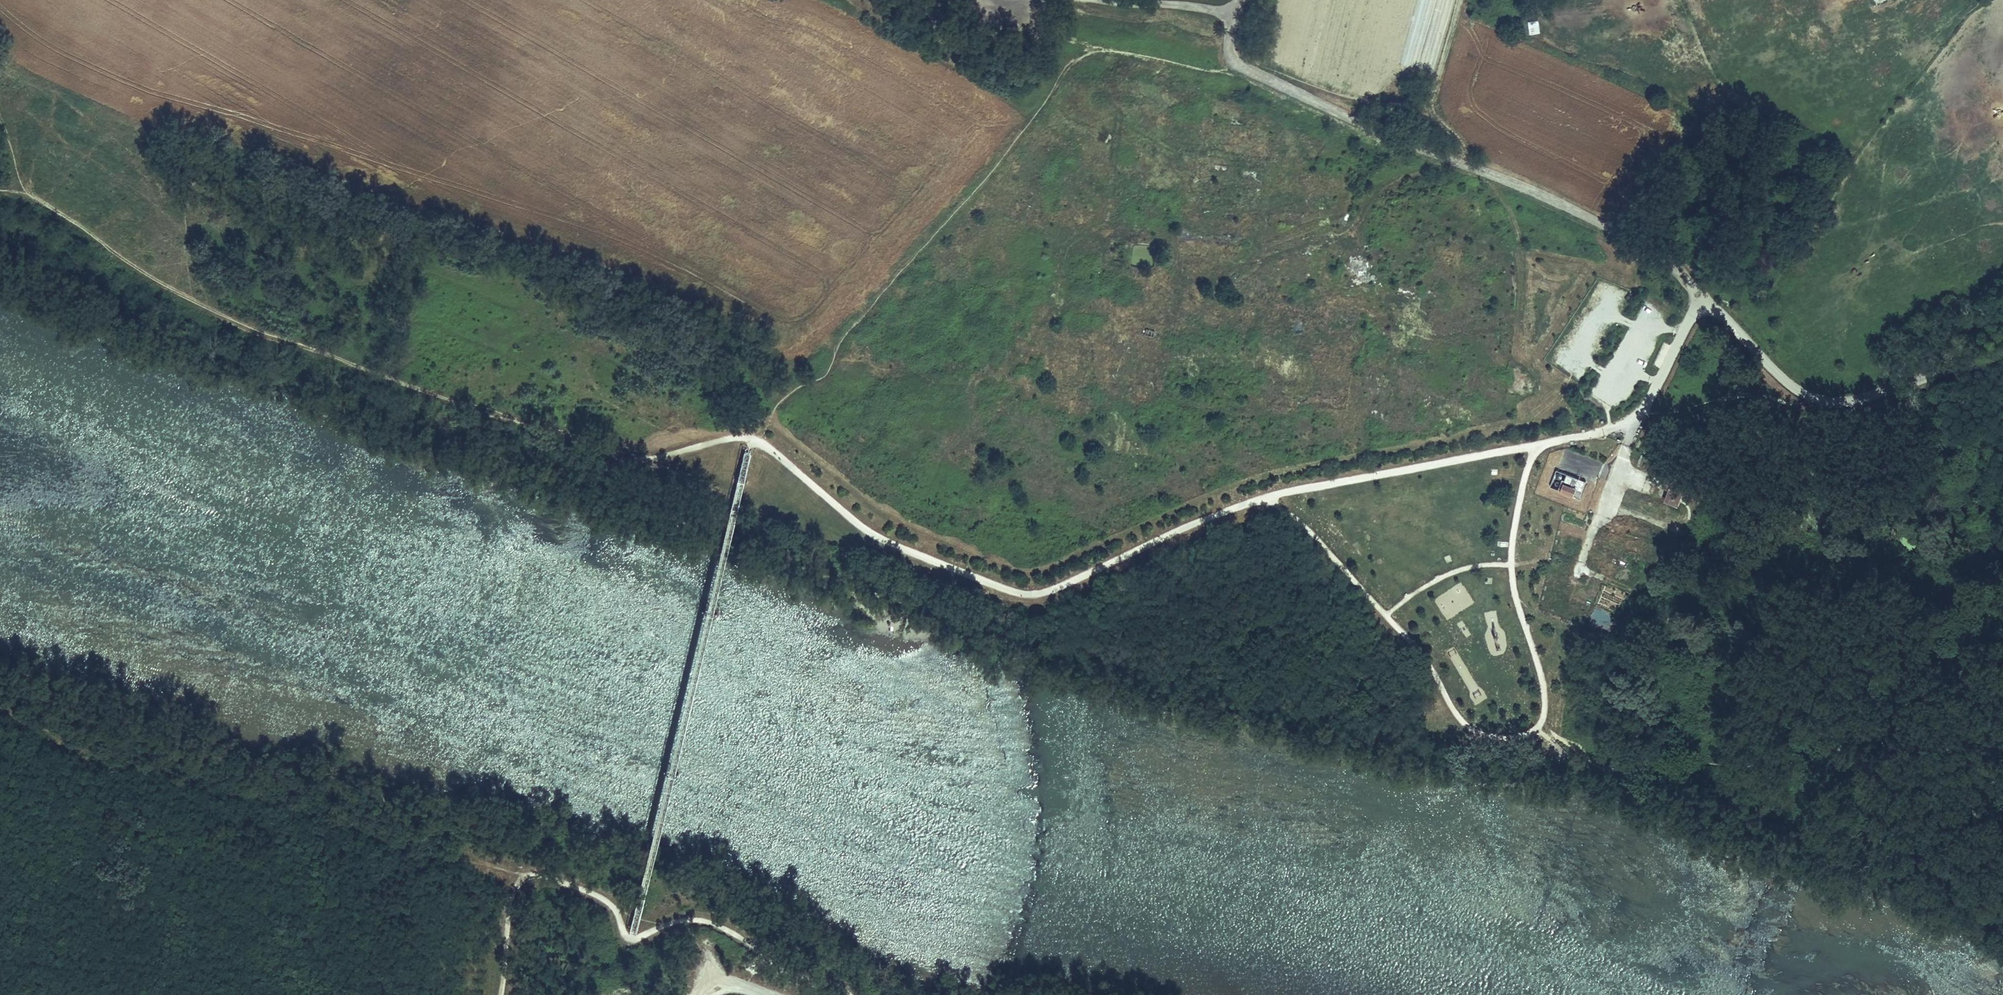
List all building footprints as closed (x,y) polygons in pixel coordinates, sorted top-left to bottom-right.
[(1303,178),(1299,196),(1309,198),(1313,180),(1303,178)] [(1274,221),(1288,221),(1288,213),(1274,214),(1274,221)] [(1218,297),(1211,308),(1222,315),(1229,303),(1218,297)] [(1402,317),(1413,317),(1413,305),(1401,305),(1402,317)] [(1419,311),(1417,319),(1434,322),(1436,315),(1419,311)] [(1154,337),(1155,330),(1144,327),(1143,334),(1154,337)] [(1681,476),(1669,472),(1663,487),(1670,490),(1666,501),(1680,507),(1687,489),(1678,485),(1681,476)] [(1578,486),(1565,481),(1562,490),(1574,495),(1578,486)]
